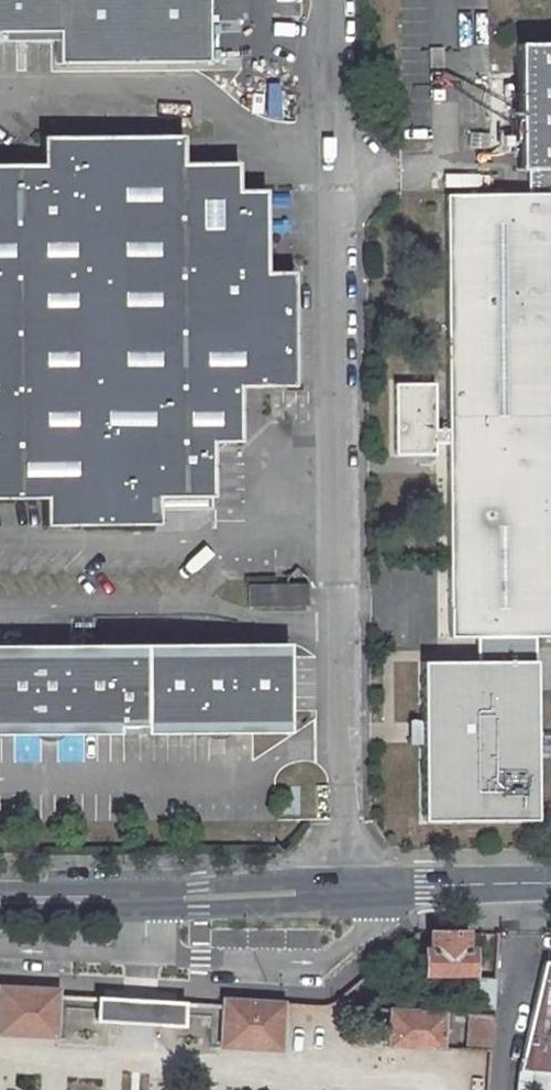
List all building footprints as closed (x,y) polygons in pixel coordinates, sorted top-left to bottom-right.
[(54,65),(205,65),(205,0),(0,0),(0,35),(0,37),(54,37),(54,65)] [(513,41),(514,167),(524,167),(524,191),(489,192),(442,192),(444,427),(432,427),(431,381),(390,382),(391,454),(432,454),(432,441),(444,441),(445,635),(472,635),(472,659),(417,660),(421,821),(534,819),(530,633),(550,633),(550,40),(513,41)] [(39,138),(40,166),(0,167),(0,500),(42,500),(43,527),(155,526),(155,499),(210,498),(209,442),(237,441),(237,387),(291,386),(291,275),(265,275),(265,194),(237,194),(236,165),(179,165),(179,136),(39,138)] [(286,586),(246,585),(247,598),(247,607),(284,607),(306,607),(306,581),(293,570),(286,579),(286,586)] [(115,734),(115,727),(141,727),(141,734),(217,734),(268,734),(286,734),(286,645),(0,645),(0,734),(115,734)] [(424,950),(424,974),(472,975),(472,952),(466,951),(466,932),(430,932),(430,951),(424,950)] [(516,1071),(532,1072),(531,1089),(550,1089),(550,965),(546,965),(516,1071)] [(474,978),(472,1014),(494,1015),(496,979),(474,978)] [(56,1030),(57,1001),(58,990),(0,987),(0,1028),(56,1030)] [(90,993),(89,1018),(137,1021),(175,1023),(176,998),(90,993)] [(362,993),(362,1008),(371,1008),(371,994),(362,993)] [(222,999),(220,1039),(282,1042),(284,1003),(222,999)] [(390,1009),(388,1045),(443,1047),(444,1012),(390,1009)] [(469,1014),(468,1047),(492,1048),(494,1015),(472,1014),(469,1014)] [(56,1046),(56,1030),(0,1028),(0,1044),(56,1046)] [(220,1039),(219,1053),(281,1055),(282,1042),(220,1039)]
